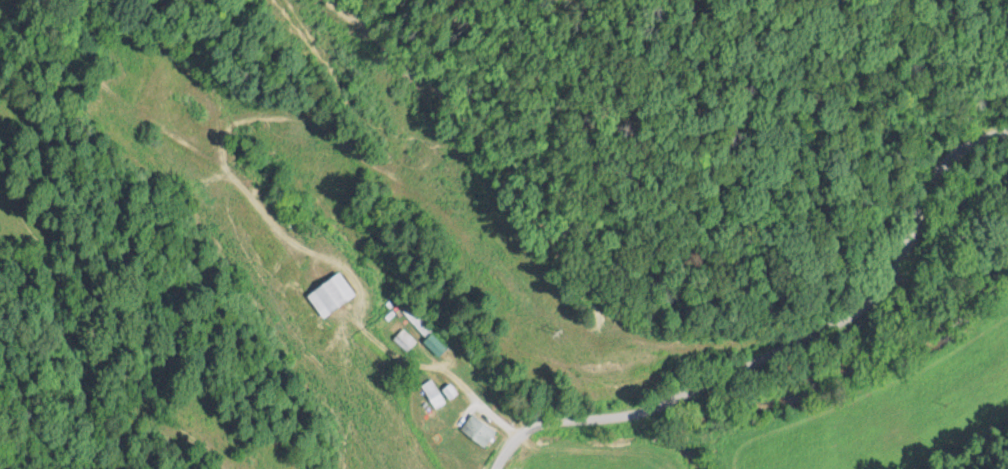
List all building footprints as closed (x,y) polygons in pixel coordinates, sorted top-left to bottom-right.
[(304,298),(324,317),(350,292),(330,272),(304,298)] [(414,342),(402,330),(393,339),(405,351),(414,342)] [(422,342),(435,356),(443,349),(429,335),(422,342)] [(434,408),(441,403),(428,381),(420,386),(434,408)] [(494,433),(469,414),(457,430),(482,449),(494,433)]
